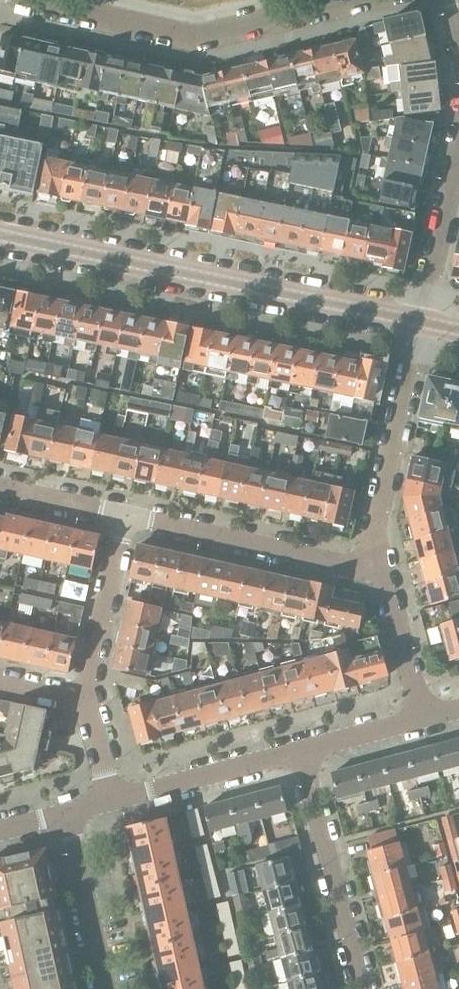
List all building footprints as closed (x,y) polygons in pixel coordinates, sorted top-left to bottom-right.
[(416,15),(373,25),(375,34),(387,31),(390,45),(424,36),(423,34),(426,31),(424,25),(421,23),(419,16),(416,15)] [(370,49),(364,27),(360,27),(358,33),(359,39),(362,51),(370,49)] [(24,39),(14,37),(14,34),(5,32),(5,35),(2,34),(0,45),(0,75),(15,78),(24,39)] [(424,36),(390,45),(393,57),(382,59),(383,65),(429,61),(426,49),(429,47),(428,40),(424,39),(424,36)] [(25,39),(24,39),(15,78),(36,83),(45,44),(35,41),(35,39),(26,37),(25,39)] [(350,77),(363,74),(362,69),(359,56),(355,40),(353,41),(351,38),(344,40),(343,43),(334,46),(341,80),(343,86),(352,84),(350,77)] [(58,87),(67,49),(56,46),(56,43),(47,41),(46,44),(45,44),(36,83),(58,87)] [(321,85),(341,80),(334,46),(331,47),(330,44),(321,46),(322,49),(313,51),(321,85)] [(75,50),(67,49),(58,87),(78,92),(87,53),(84,52),(84,49),(75,47),(75,50)] [(292,55),(291,56),(300,90),(312,87),(313,92),(322,90),(321,85),(313,51),(302,53),(301,51),(292,53),(292,55)] [(86,94),(100,97),(108,58),(105,57),(105,54),(96,52),(96,55),(87,53),(78,92),(77,98),(85,100),(86,94)] [(269,60),(277,95),(287,93),(288,97),(301,94),(300,90),(291,56),(289,56),(288,53),(278,55),(279,58),(269,60)] [(369,54),(359,56),(362,69),(372,68),(369,54)] [(110,96),(118,98),(126,61),(125,61),(124,58),(117,56),(114,59),(108,58),(100,97),(99,101),(108,103),(110,96)] [(128,100),(137,102),(145,65),(143,65),(143,62),(135,60),(133,63),(126,61),(118,98),(128,100)] [(244,67),(252,101),(273,96),(265,62),(255,64),(252,61),(246,63),(245,66),(244,67)] [(151,132),(164,70),(158,68),(158,65),(149,63),(148,66),(145,65),(137,102),(147,104),(141,130),(151,132)] [(222,72),(230,106),(252,101),(244,67),(241,67),(239,64),(233,66),(232,70),(222,72)] [(392,91),(402,90),(436,87),(435,77),(437,75),(436,69),(434,68),(434,64),(400,68),(401,81),(390,82),(392,91)] [(372,68),(362,69),(363,74),(365,81),(381,79),(379,67),(372,68)] [(151,132),(160,134),(166,108),(176,110),(183,74),(180,73),(180,70),(174,68),(171,71),(164,70),(151,132)] [(201,77),(209,111),(230,106),(222,72),(212,74),(210,71),(204,73),(203,77),(201,77)] [(183,74),(176,110),(211,117),(209,111),(201,77),(194,76),(194,73),(187,72),(185,74),(183,74)] [(402,90),(405,112),(439,108),(438,106),(440,104),(439,98),(437,97),(436,87),(402,90)] [(11,104),(13,92),(0,89),(0,102),(11,104)] [(25,94),(22,107),(30,108),(32,98),(33,95),(25,94)] [(30,108),(44,111),(53,113),(56,102),(32,98),(30,108)] [(325,105),(331,132),(332,133),(341,131),(335,102),(325,105)] [(34,190),(43,145),(17,139),(23,110),(0,105),(0,179),(1,180),(0,183),(0,184),(9,186),(8,189),(33,194),(34,190)] [(75,108),(73,118),(82,120),(84,120),(86,113),(83,110),(75,108)] [(357,122),(369,120),(368,111),(367,108),(355,109),(357,122)] [(391,109),(368,111),(369,120),(391,118),(391,109)] [(94,122),(108,125),(111,115),(97,112),(94,122)] [(435,125),(438,113),(391,118),(389,126),(396,128),(393,139),(427,147),(428,143),(431,143),(433,136),(430,133),(432,124),(435,125)] [(42,114),(38,134),(49,137),(54,116),(42,114)] [(131,129),(131,128),(133,120),(114,116),(112,125),(131,129)] [(233,118),(236,132),(239,142),(248,142),(242,116),(233,118)] [(60,117),(60,118),(58,126),(75,130),(76,121),(60,117)] [(89,124),(87,136),(95,137),(97,125),(89,124)] [(216,137),(213,127),(206,126),(211,145),(218,146),(218,145),(216,137)] [(281,126),(269,129),(272,144),(285,144),(281,126)] [(110,129),(108,142),(116,143),(118,133),(118,130),(111,128),(110,129)] [(239,142),(236,132),(216,137),(218,145),(240,146),(239,142)] [(331,132),(312,137),(314,146),(335,146),(332,133),(331,132)] [(311,134),(288,139),(289,145),(314,146),(312,137),(311,134)] [(130,135),(130,137),(128,148),(137,149),(139,136),(130,135)] [(427,147),(393,139),(386,137),(384,146),(391,148),(388,160),(422,167),(423,164),(427,163),(428,157),(425,155),(427,147)] [(151,138),(151,140),(148,155),(158,157),(161,140),(151,138)] [(371,138),(361,138),(364,153),(366,154),(369,154),(371,141),(372,141),(371,138)] [(166,141),(166,143),(164,150),(180,153),(181,143),(166,141)] [(196,180),(187,223),(187,225),(208,229),(217,190),(216,189),(221,171),(225,150),(203,145),(202,147),(201,156),(195,179),(196,180)] [(189,145),(189,146),(188,154),(201,156),(202,147),(189,145)] [(66,161),(68,162),(69,155),(59,153),(59,152),(47,150),(38,191),(40,192),(39,195),(49,197),(50,194),(59,196),(66,161)] [(229,150),(222,181),(212,230),(234,234),(233,235),(234,236),(251,151),(229,150)] [(272,152),(251,151),(234,236),(255,240),(272,152)] [(255,240),(278,244),(296,153),(272,152),(255,240)] [(319,154),(296,153),(278,244),(299,249),(319,154)] [(362,153),(359,166),(368,168),(371,154),(369,154),(366,154),(364,153),(362,153)] [(321,253),(338,165),(340,155),(319,154),(299,249),(321,253)] [(80,201),(87,166),(89,160),(79,158),(77,164),(68,162),(66,161),(59,196),(61,196),(62,200),(69,202),(72,199),(80,201)] [(422,167),(388,160),(382,158),(380,167),(386,169),(384,181),(417,188),(418,185),(422,184),(423,178),(420,176),(422,167)] [(102,205),(109,171),(110,164),(101,162),(99,169),(87,166),(80,201),(83,201),(84,205),(90,206),(93,203),(102,205)] [(346,167),(338,165),(321,253),(340,257),(340,254),(342,255),(349,219),(353,204),(342,201),(344,195),(341,194),(346,167)] [(123,209),(130,175),(132,169),(122,167),(121,173),(109,171),(102,205),(104,206),(105,209),(112,210),(114,207),(123,209)] [(130,175),(123,209),(125,210),(126,213),(133,215),(136,212),(145,214),(153,174),(143,171),(141,178),(130,175)] [(153,174),(145,214),(147,214),(148,218),(154,219),(157,216),(165,218),(173,184),(174,178),(153,174)] [(357,174),(355,187),(361,188),(364,175),(357,174)] [(196,180),(195,179),(186,177),(184,186),(173,184),(165,218),(167,219),(169,222),(175,224),(178,221),(187,223),(196,180)] [(417,188),(384,181),(377,179),(375,188),(381,189),(379,201),(412,209),(413,206),(417,206),(418,199),(415,196),(417,188)] [(395,209),(391,227),(384,263),(384,266),(386,267),(387,271),(397,273),(400,270),(403,271),(414,213),(395,209)] [(371,223),(349,219),(342,255),(351,256),(352,259),(359,261),(361,258),(363,259),(371,223)] [(391,227),(371,223),(363,259),(372,260),(373,264),(381,265),(383,263),(384,263),(391,227)] [(455,254),(450,277),(456,278),(457,281),(458,282),(458,255),(455,254)] [(15,291),(11,290),(12,287),(3,285),(2,288),(0,288),(0,327),(7,328),(15,291)] [(31,337),(32,330),(39,296),(31,294),(30,290),(23,289),(21,292),(18,292),(11,326),(10,333),(31,337)] [(52,341),(54,334),(60,301),(53,299),(52,295),(45,294),(42,297),(39,296),(32,330),(44,332),(42,339),(52,341)] [(74,346),(75,339),(81,305),(73,303),(72,300),(66,298),(64,301),(60,301),(54,334),(65,337),(64,344),(74,346)] [(95,350),(96,343),(103,309),(94,308),(94,304),(87,303),(84,306),(81,305),(75,339),(86,341),(85,348),(95,350)] [(117,355),(118,348),(125,314),(116,312),(115,309),(108,307),(106,310),(103,309),(96,343),(108,346),(107,353),(117,355)] [(139,352),(147,318),(137,316),(136,313),(130,312),(127,314),(125,314),(118,348),(131,350),(129,357),(138,359),(139,352)] [(150,361),(159,363),(168,323),(159,321),(157,317),(151,316),(148,319),(147,318),(139,352),(151,355),(150,361)] [(190,324),(168,320),(168,323),(159,363),(159,365),(171,368),(169,377),(179,379),(190,324)] [(195,364),(207,367),(214,333),(213,332),(212,329),(205,327),(202,330),(193,328),(185,369),(194,371),(195,364)] [(216,368),(228,371),(235,337),(234,336),(234,333),(226,332),(224,334),(214,333),(207,367),(206,374),(215,376),(216,368)] [(238,373),(250,376),(257,341),(255,341),(254,337),(248,336),(245,339),(235,337),(228,371),(227,378),(236,380),(238,373)] [(259,377),(271,380),(278,346),(276,345),(275,342),(268,340),(266,343),(257,341),(250,376),(248,383),(257,384),(259,377)] [(280,382),(292,384),(299,350),(297,350),(296,346),(290,345),(287,348),(278,346),(271,380),(269,387),(279,389),(280,382)] [(313,389),(314,387),(320,355),(318,354),(318,351),(311,349),(309,352),(299,350),(292,384),(291,391),(300,393),(301,386),(313,389)] [(25,369),(25,362),(15,360),(16,353),(11,352),(10,359),(9,372),(23,375),(25,369)] [(314,387),(335,392),(341,359),(340,358),(341,355),(330,353),(329,356),(320,355),(314,387)] [(335,392),(355,396),(356,396),(363,360),(351,357),(350,360),(341,359),(335,392)] [(25,369),(46,374),(48,363),(26,358),(25,362),(25,369)] [(378,363),(363,360),(356,396),(355,396),(351,414),(370,418),(381,367),(378,363)] [(63,366),(48,363),(46,374),(61,377),(63,366)] [(66,378),(83,382),(86,372),(68,368),(66,378)] [(135,374),(126,372),(124,385),(132,387),(135,374)] [(99,373),(96,385),(99,386),(108,388),(111,376),(99,373)] [(428,376),(417,426),(443,432),(446,420),(454,382),(450,381),(448,377),(437,375),(437,378),(428,376)] [(141,394),(144,395),(153,396),(157,379),(155,378),(153,386),(143,384),(141,394)] [(174,401),(178,383),(168,381),(164,399),(174,401)] [(34,382),(29,405),(39,407),(44,384),(34,382)] [(446,420),(456,422),(454,431),(458,432),(458,383),(454,382),(446,420)] [(77,386),(76,389),(74,398),(85,401),(87,388),(77,386)] [(109,392),(93,389),(91,399),(106,402),(109,392)] [(9,402),(11,394),(0,391),(0,393),(0,400),(9,402)] [(180,391),(178,402),(186,403),(188,393),(180,391)] [(54,397),(51,413),(59,415),(62,399),(54,397)] [(130,397),(128,407),(149,411),(151,401),(130,397)] [(213,400),(201,398),(199,406),(211,409),(213,400)] [(310,406),(318,408),(320,400),(311,398),(310,406)] [(342,401),(332,399),(330,409),(339,411),(342,401)] [(219,410),(241,415),(243,405),(221,400),(219,410)] [(151,401),(149,411),(170,415),(172,405),(151,401)] [(9,406),(4,405),(2,413),(0,412),(0,443),(9,406)] [(195,491),(197,491),(205,458),(192,455),(201,411),(172,405),(170,419),(190,423),(184,453),(183,453),(176,487),(184,488),(184,491),(195,493),(195,491)] [(264,419),(266,409),(243,405),(241,415),(264,419)] [(266,406),(266,409),(264,419),(282,423),(283,423),(284,414),(286,407),(282,406),(279,408),(278,411),(272,410),(272,407),(266,406)] [(100,434),(104,412),(96,410),(93,422),(92,422),(90,432),(79,430),(71,463),(78,465),(78,467),(89,470),(89,467),(92,467),(100,434)] [(307,410),(305,417),(317,419),(319,412),(307,410)] [(283,423),(301,427),(303,418),(284,414),(283,423)] [(326,414),(324,423),(329,424),(326,437),(362,444),(362,441),(365,441),(366,434),(364,432),(366,422),(326,414)] [(29,454),(37,420),(14,415),(7,449),(9,449),(8,452),(19,455),(20,452),(29,454)] [(111,472),(113,472),(120,439),(123,429),(122,429),(125,417),(117,415),(112,437),(100,434),(92,467),(100,469),(99,472),(110,475),(111,472)] [(47,457),(51,458),(57,425),(37,420),(29,454),(36,455),(35,458),(47,461),(47,457)] [(68,462),(71,463),(79,430),(57,425),(51,458),(57,460),(56,462),(67,465),(68,462)] [(217,495),(218,496),(226,463),(215,460),(219,442),(218,442),(220,434),(211,431),(205,458),(197,491),(205,493),(205,496),(216,498),(217,495)] [(298,436),(278,432),(275,442),(296,447),(298,436)] [(415,436),(412,452),(423,454),(426,439),(415,436)] [(132,477),(134,477),(141,444),(120,439),(113,472),(121,474),(120,477),(131,480),(132,477)] [(341,443),(321,439),(319,448),(339,453),(341,443)] [(360,448),(341,443),(339,453),(358,457),(360,448)] [(153,482),(155,482),(162,448),(141,444),(134,477),(142,479),(141,482),(152,484),(153,482)] [(238,500),(239,501),(247,467),(237,465),(239,456),(237,456),(239,446),(230,444),(227,463),(226,463),(218,496),(227,498),(226,501),(237,503),(238,500)] [(257,463),(260,448),(252,446),(249,461),(257,463)] [(174,486),(176,487),(183,453),(162,448),(155,482),(163,484),(162,486),(173,489),(174,486)] [(302,456),(294,454),(292,466),(299,468),(302,456)] [(408,465),(406,476),(408,476),(442,484),(441,486),(452,487),(456,465),(451,464),(412,456),(411,465),(408,465)] [(259,505),(260,506),(268,472),(247,467),(239,501),(248,503),(248,505),(258,508),(259,505)] [(311,482),(310,481),(302,515),(312,517),(312,520),(322,522),(322,519),(324,519),(334,474),(314,470),(311,482)] [(280,510),(281,510),(289,477),(268,472),(260,506),(270,508),(269,510),(280,512),(280,510)] [(334,474),(324,519),(324,520),(333,522),(333,525),(344,527),(344,524),(346,524),(347,522),(351,523),(354,511),(350,510),(354,491),(340,488),(343,476),(334,474)] [(442,484),(408,476),(404,495),(407,507),(405,508),(408,518),(410,518),(442,511),(439,498),(441,486),(442,484)] [(289,477),(281,510),(291,512),(290,514),(301,517),(301,514),(302,515),(310,481),(289,477)] [(442,511),(410,518),(412,527),(410,528),(413,539),(415,538),(447,531),(442,511)] [(30,520),(28,519),(28,517),(18,515),(17,517),(7,515),(7,518),(0,516),(0,557),(6,559),(8,550),(23,553),(30,520)] [(46,558),(53,525),(51,524),(51,522),(41,520),(40,522),(30,520),(23,553),(46,558)] [(70,564),(77,530),(74,529),(74,527),(64,525),(63,527),(53,525),(46,558),(70,564)] [(97,534),(98,533),(87,530),(86,532),(77,530),(70,564),(93,569),(100,535),(97,534)] [(447,531),(415,538),(417,548),(415,549),(418,560),(420,559),(453,552),(447,531)] [(153,582),(161,549),(152,547),(152,544),(141,542),(140,545),(139,544),(132,577),(153,582)] [(153,582),(152,587),(166,590),(163,606),(170,607),(175,587),(183,554),(173,552),(174,549),(163,547),(162,550),(161,549),(153,582)] [(184,554),(183,554),(175,587),(196,592),(204,559),(195,557),(195,554),(184,552),(184,554)] [(453,552),(420,559),(423,569),(420,569),(423,581),(426,580),(458,572),(453,552)] [(204,559),(196,592),(219,597),(226,563),(216,561),(216,559),(206,556),(205,559),(204,559)] [(227,564),(226,563),(219,597),(241,602),(248,568),(238,566),(238,564),(228,561),(227,564)] [(248,568),(241,602),(262,606),(269,573),(259,571),(259,568),(252,566),(251,569),(248,568)] [(270,573),(269,573),(262,606),(283,611),(290,578),(280,576),(281,573),(270,571),(270,573)] [(432,605),(458,598),(458,576),(458,572),(426,580),(432,605)] [(304,616),(312,583),(302,581),(303,578),(292,576),(291,578),(290,578),(283,611),(304,616)] [(25,577),(24,582),(22,588),(38,591),(40,581),(25,577)] [(56,584),(40,581),(38,591),(53,595),(54,595),(56,584)] [(64,581),(61,596),(84,602),(88,586),(64,581)] [(313,583),(312,583),(304,616),(326,621),(331,598),(333,588),(324,586),(324,583),(313,581),(313,583)] [(141,591),(139,599),(148,601),(150,593),(141,591)] [(21,595),(19,603),(35,606),(37,596),(22,593),(21,595)] [(37,596),(35,606),(51,610),(53,600),(37,596)] [(362,605),(331,598),(326,621),(358,628),(360,618),(362,619),(364,608),(362,607),(362,605)] [(156,630),(161,608),(129,600),(126,611),(124,610),(121,621),(123,622),(123,623),(156,630)] [(180,609),(194,612),(196,603),(182,600),(180,609)] [(60,602),(58,612),(72,615),(71,621),(80,623),(83,607),(60,602)] [(451,659),(454,658),(454,661),(458,659),(458,602),(449,605),(454,623),(438,627),(442,642),(446,641),(451,659)] [(6,622),(0,649),(0,656),(9,658),(9,661),(19,663),(19,660),(22,661),(30,628),(19,626),(21,617),(7,614),(6,622)] [(179,627),(191,630),(191,626),(192,616),(182,614),(179,627)] [(243,620),(239,634),(252,638),(256,623),(243,620)] [(267,639),(276,639),(280,622),(271,620),(267,639)] [(151,652),(156,630),(123,623),(121,632),(119,631),(116,642),(118,643),(118,644),(151,652)] [(52,633),(45,666),(55,669),(54,671),(65,674),(65,671),(68,672),(76,638),(62,635),(63,627),(54,625),(52,633)] [(212,625),(210,631),(208,638),(231,638),(233,629),(212,625)] [(191,626),(191,630),(191,631),(190,638),(208,638),(210,631),(191,626)] [(290,639),(298,639),(301,628),(293,626),(290,639)] [(30,628),(22,661),(32,663),(31,666),(43,668),(43,666),(45,666),(52,633),(30,628)] [(322,637),(323,633),(311,630),(309,640),(322,637)] [(334,647),(347,644),(344,633),(334,635),(331,636),(334,647)] [(188,648),(189,639),(172,635),(170,643),(188,648)] [(387,676),(381,651),(376,636),(347,644),(349,650),(358,683),(360,683),(361,685),(371,682),(371,680),(387,676)] [(262,641),(252,642),(255,652),(264,649),(262,641)] [(193,642),(191,656),(207,652),(204,642),(193,642)] [(216,655),(231,656),(228,642),(212,642),(216,655)] [(252,642),(244,642),(250,663),(258,661),(255,652),(252,642)] [(302,653),(299,642),(291,642),(295,655),(302,653)] [(160,654),(151,652),(118,644),(116,653),(114,653),(111,663),(113,664),(113,666),(146,674),(149,663),(158,665),(160,654)] [(349,650),(326,656),(335,690),(337,689),(338,692),(348,689),(348,687),(357,684),(358,683),(349,650)] [(335,690),(326,656),(304,662),(313,695),(315,695),(316,697),(326,694),(326,692),(334,690),(335,690)] [(186,668),(187,661),(175,658),(171,672),(186,668)] [(304,662),(283,667),(292,701),(293,701),(294,703),(305,700),(304,698),(313,695),(304,662)] [(292,701),(283,667),(261,673),(270,707),(271,707),(272,709),(282,706),(282,704),(292,701)] [(181,673),(181,674),(185,686),(193,683),(189,671),(181,673)] [(146,678),(119,672),(116,684),(140,690),(148,687),(146,678)] [(261,673),(239,679),(248,713),(250,712),(250,715),(261,712),(260,709),(270,707),(261,673)] [(168,676),(160,679),(164,692),(172,689),(168,676)] [(248,713),(239,679),(217,685),(227,718),(228,718),(228,720),(239,718),(239,715),(248,713)] [(217,685),(195,691),(205,724),(206,724),(207,726),(217,723),(217,721),(227,718),(217,685)] [(205,724),(195,691),(173,697),(183,730),(184,730),(185,732),(195,729),(195,727),(205,724)] [(173,697),(152,702),(161,736),(162,736),(163,735),(164,738),(174,735),(174,733),(183,730),(173,697)] [(13,702),(5,737),(4,739),(14,774),(35,768),(39,749),(48,751),(52,732),(43,730),(48,710),(13,702)] [(161,736),(152,702),(129,708),(130,711),(138,742),(141,742),(142,744),(152,741),(152,739),(161,736)] [(14,774),(4,739),(5,737),(0,736),(0,781),(1,781),(2,785),(15,781),(14,774)] [(441,770),(458,765),(458,739),(434,746),(441,770)] [(409,753),(415,777),(441,770),(434,746),(409,753)] [(382,760),(389,784),(415,777),(409,753),(382,760)] [(357,766),(363,791),(389,784),(382,760),(357,766)] [(357,766),(331,773),(338,797),(363,791),(357,766)] [(418,788),(420,797),(430,794),(428,785),(418,788)] [(287,811),(287,809),(281,787),(255,794),(261,818),(270,816),(287,811)] [(420,797),(418,788),(407,791),(409,800),(420,797)] [(261,818),(255,794),(229,800),(236,825),(242,846),(249,844),(250,843),(251,843),(251,841),(252,841),(252,839),(252,838),(248,821),(261,818)] [(366,802),(368,810),(379,808),(376,799),(366,802)] [(229,800),(203,807),(210,831),(236,825),(229,800)] [(366,802),(356,804),(358,813),(368,810),(366,802)] [(199,817),(197,808),(185,811),(187,820),(199,817)] [(457,837),(454,826),(451,815),(442,817),(448,839),(457,837)] [(201,825),(199,817),(187,820),(190,828),(201,825)] [(143,824),(126,827),(139,886),(180,878),(166,818),(151,822),(151,821),(143,823),(143,824)] [(204,834),(201,825),(190,828),(192,837),(204,834)] [(394,829),(369,836),(372,850),(368,851),(374,873),(405,865),(399,843),(398,843),(394,829)] [(275,842),(268,844),(268,845),(271,856),(302,848),(298,835),(275,842)] [(457,837),(448,839),(454,862),(458,861),(458,845),(457,837)] [(212,843),(215,851),(226,848),(223,840),(212,843)] [(446,854),(443,842),(434,844),(438,857),(446,854)] [(209,853),(206,844),(194,847),(197,856),(209,853)] [(245,863),(271,856),(268,845),(242,852),(245,863)] [(5,909),(8,921),(0,922),(0,923),(15,988),(79,988),(61,909),(53,911),(50,898),(58,897),(55,881),(52,882),(47,864),(51,863),(47,848),(0,859),(0,910),(5,909)] [(211,861),(209,853),(197,856),(199,864),(211,861)] [(257,865),(263,888),(293,880),(291,874),(293,873),(290,859),(288,860),(287,857),(257,865)] [(211,861),(199,864),(201,873),(213,870),(211,861)] [(452,876),(449,864),(440,866),(444,879),(452,876)] [(405,865),(374,873),(375,874),(371,876),(374,889),(378,888),(380,895),(411,887),(405,865)] [(215,878),(213,870),(201,873),(204,881),(215,878)] [(237,871),(228,873),(230,881),(233,896),(243,894),(237,871)] [(456,888),(452,876),(444,879),(447,891),(456,888)] [(180,878),(139,886),(152,946),(193,936),(180,878)] [(215,878),(204,881),(206,890),(218,887),(215,878)] [(295,880),(293,880),(263,888),(269,911),(300,903),(298,897),(299,896),(295,880)] [(220,895),(218,887),(206,890),(208,899),(220,895)] [(411,887),(380,895),(382,903),(378,904),(382,917),(386,916),(386,917),(417,909),(411,887)] [(233,896),(238,919),(249,917),(244,894),(243,894),(233,896)] [(230,910),(228,901),(216,904),(218,913),(230,910)] [(269,911),(275,934),(308,926),(303,910),(301,910),(300,903),(269,911)] [(417,909),(386,917),(392,939),(423,931),(417,909)] [(230,910),(218,913),(220,921),(232,919),(230,910)] [(253,925),(251,916),(238,919),(240,928),(253,925)] [(222,930),(233,927),(232,919),(220,921),(222,930)] [(312,942),(308,926),(275,934),(279,948),(265,951),(267,962),(282,958),(312,950),(310,943),(312,942)] [(233,927),(222,930),(224,938),(235,936),(233,927)] [(423,931),(392,939),(394,947),(389,948),(393,961),(397,960),(398,961),(429,953),(425,940),(437,936),(435,928),(423,931)] [(152,946),(158,974),(162,988),(205,988),(193,936),(152,946)] [(237,944),(235,936),(224,938),(226,947),(237,944)] [(237,944),(226,947),(228,955),(239,953),(237,944)] [(282,958),(288,981),(320,972),(316,957),(314,957),(312,950),(282,958)] [(429,953),(398,961),(404,984),(435,976),(429,953)] [(247,958),(248,966),(262,963),(260,955),(247,958)] [(229,963),(231,971),(243,969),(241,960),(229,963)] [(264,970),(262,963),(248,966),(250,974),(264,970)] [(245,977),(243,969),(231,971),(233,980),(245,977)] [(323,988),(324,988),(320,972),(288,981),(290,988),(323,988)] [(404,984),(405,988),(438,988),(435,976),(404,984)] [(233,980),(235,988),(247,986),(245,977),(233,980)]
